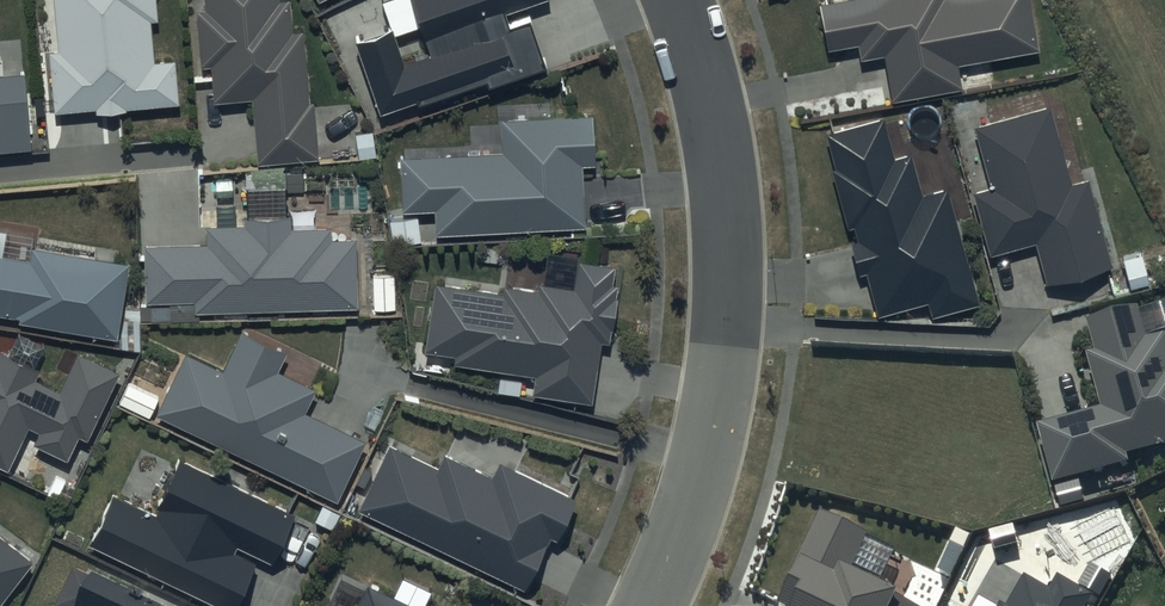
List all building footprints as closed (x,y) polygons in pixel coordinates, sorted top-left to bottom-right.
[(64,53),(53,54),(58,110),(175,100),(171,62),(153,64),(149,18),(155,17),(154,0),(59,0),(64,53)] [(262,162),(319,157),(314,101),(307,102),(301,36),(289,36),(287,4),(277,5),(276,0),(209,0),(210,11),(202,12),(206,64),(214,64),(217,100),(257,97),(262,162)] [(390,28),(354,41),(381,116),(487,78),(489,83),(548,62),(531,14),(510,22),(506,13),(543,0),(380,0),(390,28)] [(819,6),(828,51),(859,45),(862,63),(884,59),(892,104),(963,90),(959,68),(1041,53),(1031,0),(852,0),(819,6)] [(32,150),(28,73),(0,75),(0,152),(32,150)] [(1047,108),(975,129),(992,188),(972,194),(991,257),(1035,244),(1048,289),(1112,270),(1086,182),(1070,186),(1047,108)] [(594,117),(501,122),(503,154),(400,160),(403,214),(435,213),(437,237),(586,229),(582,169),(597,168),(594,117)] [(885,118),(826,135),(836,171),(832,172),(848,232),(856,230),(859,243),(850,246),(859,276),(868,274),(880,317),(928,303),(933,320),(981,306),(948,188),(924,195),(912,153),(896,157),(885,118)] [(331,240),(331,230),(291,231),(290,217),(247,217),(247,229),(210,230),(211,248),(149,249),(150,299),(200,298),(200,309),(358,305),(357,240),(331,240)] [(23,308),(21,320),(118,336),(130,263),(37,248),(34,264),(0,258),(0,304),(23,308)] [(611,257),(579,252),(575,280),(540,274),(539,281),(504,276),(503,285),(436,275),(427,343),(455,346),(454,357),(535,364),(533,386),(589,391),(595,333),(606,334),(607,318),(611,319),(615,275),(610,275),(611,257)] [(1037,423),(1053,482),(1128,461),(1125,453),(1164,442),(1164,331),(1146,336),(1137,305),(1086,319),(1095,348),(1085,351),(1100,404),(1037,423)] [(281,332),(249,316),(245,324),(242,323),(223,361),(186,344),(156,406),(337,493),(366,432),(305,403),(315,380),(278,362),(287,344),(278,340),(281,332)] [(4,355),(0,364),(0,464),(10,469),(31,426),(43,432),(38,442),(67,455),(78,432),(86,435),(116,373),(81,356),(61,396),(31,382),(36,371),(4,355)] [(438,472),(389,448),(358,512),(526,594),(551,541),(558,544),(579,502),(500,464),(492,480),(445,457),(438,472)] [(182,464),(155,518),(114,499),(91,546),(217,605),(238,605),(257,567),(235,556),(238,549),(272,565),(294,518),(182,464)] [(819,509),(776,596),(792,604),(791,605),(923,605),(897,593),(899,588),(850,563),(866,532),(819,509)] [(33,563),(0,538),(0,605),(33,563)] [(1092,594),(1057,573),(1048,588),(1024,575),(1006,605),(1000,602),(998,605),(1085,605),(1092,594)] [(75,605),(148,605),(89,578),(75,605)] [(368,587),(359,605),(408,605),(368,587)]
